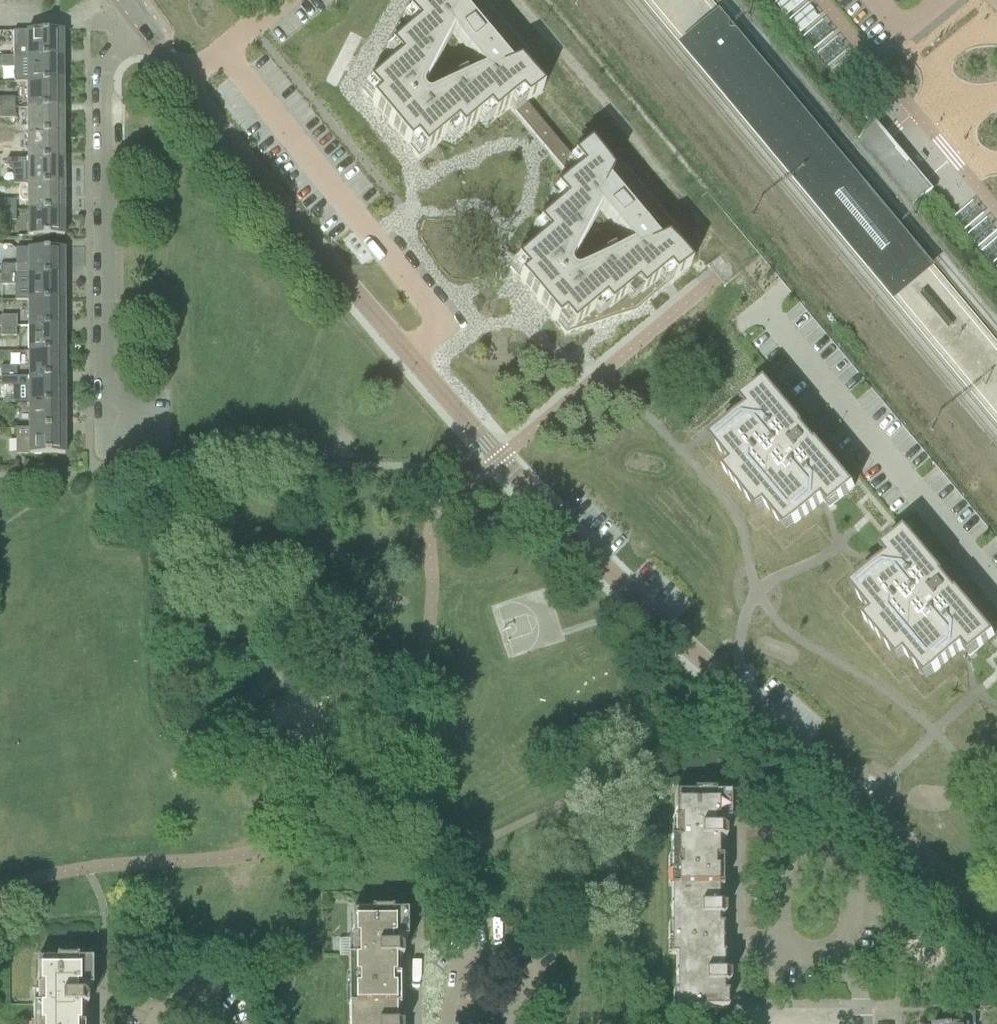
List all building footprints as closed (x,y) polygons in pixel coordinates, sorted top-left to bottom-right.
[(361,93),(391,129),(402,142),(412,154),(417,159),(440,140),(444,137),(454,128),(460,135),(476,122),(487,113),(493,120),(509,106),(510,105),(516,100),(519,98),(524,103),(525,104),(526,103),(527,103),(542,90),(520,64),(522,62),(534,53),(490,0),(409,0),(361,93)] [(26,31),(13,32),(13,57),(14,57),(27,57),(63,57),(62,31),(26,31)] [(730,47),(712,63),(747,105),(746,110),(754,119),(759,119),(782,147),(784,145),(786,147),(801,135),(799,133),(801,131),(730,47)] [(13,57),(0,57),(0,67),(14,67),(14,57),(13,57)] [(27,57),(14,57),(14,67),(14,83),(27,83),(63,82),(63,57),(27,57)] [(63,82),(27,83),(27,108),(63,108),(63,82)] [(15,108),(15,98),(0,98),(0,108),(15,108)] [(0,108),(0,119),(15,119),(15,108),(0,108)] [(63,134),(63,108),(27,108),(27,134),(63,134)] [(63,159),(63,134),(27,134),(27,159),(63,159)] [(546,238),(539,243),(535,247),(531,250),(518,261),(509,269),(539,305),(550,318),(565,336),(591,327),(635,312),(648,301),(650,300),(661,290),(663,288),(669,284),(669,283),(690,266),(668,241),(670,239),(682,229),(624,160),(612,170),(610,171),(589,146),(573,159),(572,160),(572,161),(581,171),(577,174),(572,179),(571,180),(554,193),(564,204),(557,210),(554,213),(551,215),(537,227),(546,238)] [(15,159),(15,149),(0,149),(0,160),(15,159)] [(15,159),(0,160),(0,170),(15,170),(15,159)] [(63,159),(27,159),(27,185),(63,185),(63,159)] [(27,185),(27,186),(19,186),(19,197),(21,201),(27,201),(27,211),(63,210),(63,185),(27,185)] [(15,211),(15,200),(0,200),(0,211),(15,211)] [(63,210),(27,211),(27,237),(63,237),(63,210)] [(0,211),(0,221),(15,221),(15,211),(0,211)] [(15,265),(0,265),(0,275),(15,275),(27,275),(64,275),(63,249),(27,249),(27,265),(15,265)] [(0,275),(0,279),(0,285),(15,285),(15,275),(0,275)] [(64,300),(64,275),(27,275),(27,301),(64,300)] [(64,326),(64,300),(27,301),(27,326),(64,326)] [(0,316),(0,327),(0,326),(16,326),(16,316),(0,316)] [(16,336),(16,326),(0,326),(0,327),(0,336),(16,336)] [(64,352),(64,326),(27,326),(28,352),(64,352)] [(64,377),(64,352),(28,352),(28,377),(64,377)] [(0,378),(16,377),(16,367),(0,367),(0,378)] [(16,388),(16,377),(0,378),(1,388),(16,388)] [(64,377),(28,377),(28,403),(64,403),(64,377)] [(726,443),(718,450),(731,466),(724,472),(749,502),(756,496),(764,506),(777,521),(786,514),(794,524),(822,500),(829,508),(833,505),(854,487),(816,442),(815,443),(802,428),(801,427),(803,426),(765,381),(762,384),(740,402),(747,410),(718,434),(726,443)] [(64,428),(64,403),(28,403),(28,429),(64,428)] [(64,428),(28,429),(28,430),(16,430),(16,429),(15,429),(15,455),(64,455),(64,428)] [(866,592),(858,599),(871,614),(863,620),(889,651),(896,645),(904,654),(917,670),(926,663),(934,672),(962,648),(969,657),(973,653),(994,636),(956,591),(955,592),(941,576),(943,574),(942,574),(905,530),(884,547),(880,550),(887,559),(858,582),(866,592)] [(669,839),(669,875),(717,875),(720,875),(720,862),(722,862),(722,860),(717,860),(717,841),(724,841),(724,832),(721,829),(720,829),(720,822),(729,822),(729,794),(727,794),(727,795),(714,795),(714,791),(693,791),(693,795),(676,795),(676,794),(674,794),(674,822),(679,822),(679,839),(669,839)] [(669,955),(669,956),(675,956),(675,955),(717,955),(717,954),(720,954),(720,927),(721,927),(721,925),(720,925),(720,918),(721,918),(724,915),(724,906),(717,906),(717,889),(722,889),(721,887),(720,887),(720,875),(717,875),(669,875),(669,955)] [(405,894),(395,894),(395,903),(405,903),(405,894)] [(357,957),(347,957),(347,991),(395,991),(398,991),(398,978),(399,978),(399,976),(395,976),(395,959),(402,959),(402,950),(399,947),(397,947),(397,939),(407,939),(406,912),(392,912),(392,908),(371,908),(371,912),(351,912),(351,940),(357,940),(357,957)] [(674,1007),(674,1009),(691,1009),(699,1009),(727,1009),(727,1007),(726,1007),(725,995),(726,995),(726,992),(725,992),(725,985),(726,985),(729,982),(729,973),(722,973),(722,956),(723,956),(723,955),(723,954),(720,954),(717,954),(717,955),(675,955),(675,956),(675,1007),(674,1007)] [(32,1005),(32,1007),(32,1023),(79,1023),(80,1007),(87,1007),(87,998),(84,995),(82,995),(82,988),(92,988),(91,960),(77,960),(77,956),(56,957),(56,960),(36,960),(36,988),(42,988),(42,1005),(32,1005)] [(347,991),(347,1023),(402,1023),(395,1023),(395,1007),(400,1007),(399,1004),(398,1005),(398,991),(395,991),(347,991)] [(943,1023),(976,1023),(976,1011),(943,1011),(943,1023)]
